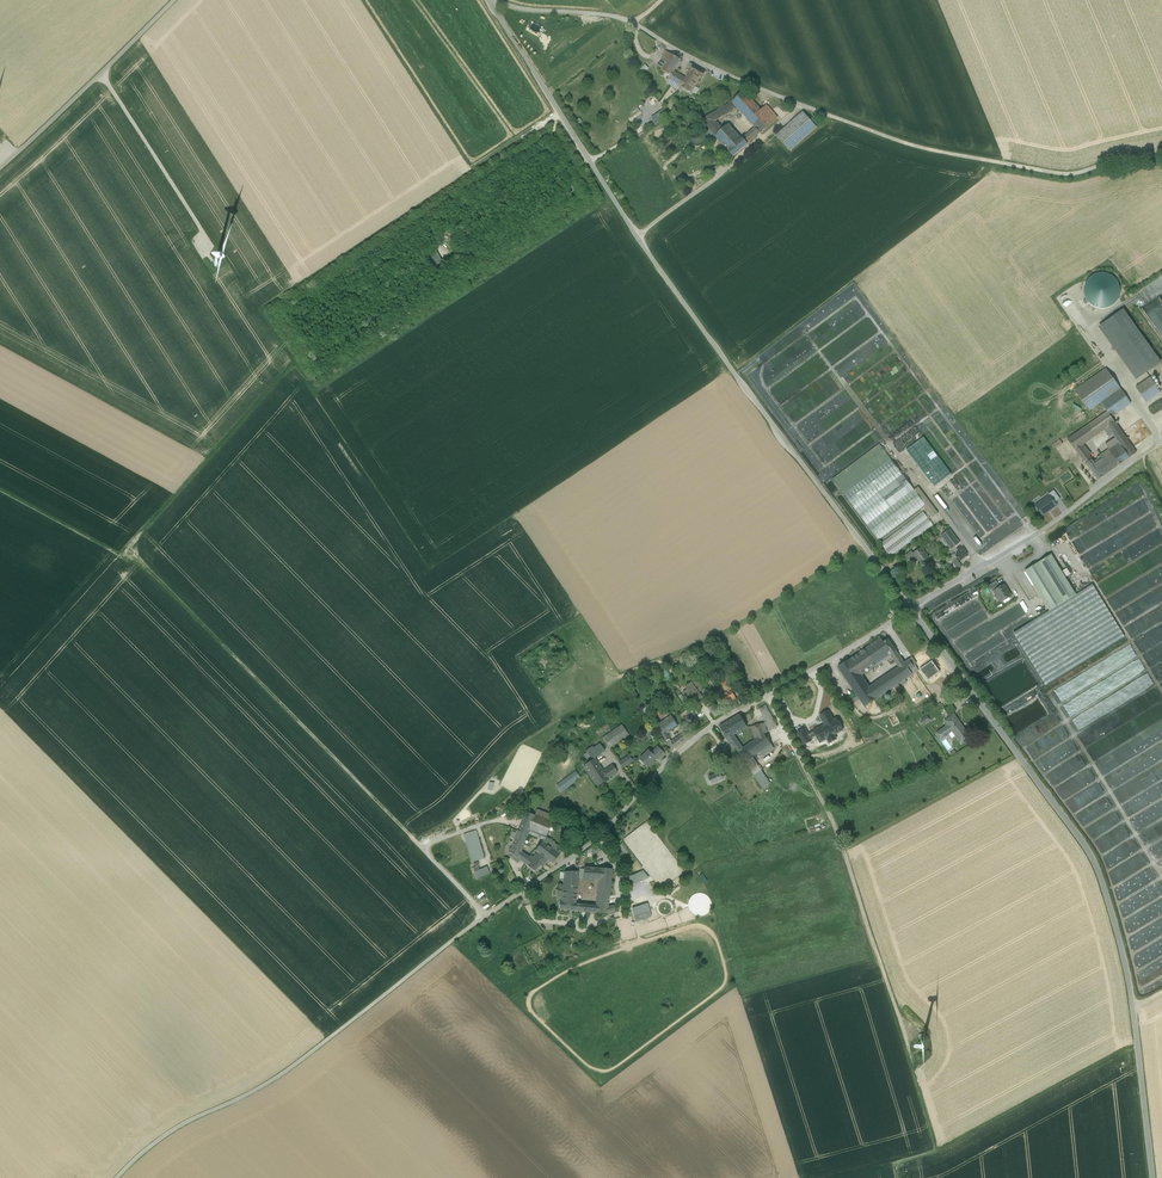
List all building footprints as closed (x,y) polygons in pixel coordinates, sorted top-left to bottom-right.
[(671,54),(662,70),(671,76),(672,76),(674,72),(681,60),(671,54)] [(645,65),(640,70),(644,73),(648,69),(645,65)] [(682,86),(681,87),(682,87),(692,93),(700,77),(702,78),(705,73),(693,66),(690,71),(682,86)] [(682,86),(674,82),(679,74),(674,72),(672,76),(671,76),(667,83),(680,91),(682,87),(681,87),(682,86)] [(761,110),(743,91),(732,102),(760,133),(772,122),(761,110)] [(670,110),(677,107),(672,99),(666,103),(670,110)] [(734,110),(728,104),(721,108),(726,114),(734,110)] [(766,105),(761,110),(772,122),(778,117),(766,105)] [(720,132),(712,123),(726,114),(721,108),(701,120),(715,136),(720,132)] [(656,124),(670,117),(666,109),(652,117),(656,124)] [(803,112),(776,136),(790,151),(817,127),(803,112)] [(720,132),(715,136),(724,146),(737,134),(729,124),(720,132)] [(751,131),(743,139),(748,144),(756,136),(751,131)] [(737,134),(724,146),(733,157),(748,144),(743,139),(742,139),(737,134)] [(437,250),(428,254),(433,266),(442,262),(437,250)] [(1098,274),(1094,275),(1090,277),(1088,280),(1086,284),(1084,287),(1084,292),(1084,296),(1086,299),(1087,301),(1088,303),(1091,306),(1095,308),(1098,309),(1102,309),(1107,309),(1110,307),(1114,305),(1117,302),(1119,299),(1120,295),(1120,291),(1120,287),(1118,283),(1116,280),(1113,277),(1110,275),(1106,273),(1102,273),(1098,274)] [(1123,309),(1098,327),(1136,380),(1161,363),(1123,309)] [(1106,368),(1075,391),(1090,411),(1101,403),(1120,389),(1106,368)] [(1160,392),(1150,378),(1135,388),(1146,403),(1160,392)] [(1120,389),(1101,403),(1104,408),(1107,411),(1112,418),(1131,404),(1120,389)] [(1089,424),(1107,411),(1104,408),(1086,420),(1089,424)] [(1089,424),(1067,440),(1075,451),(1082,446),(1084,445),(1104,430),(1115,423),(1112,418),(1107,411),(1089,424)] [(1115,423),(1104,430),(1109,437),(1112,434),(1120,429),(1115,423)] [(1120,429),(1112,434),(1115,438),(1118,443),(1122,448),(1130,458),(1137,453),(1120,429)] [(906,450),(934,487),(951,474),(923,437),(906,450)] [(1118,443),(1115,438),(1105,445),(1109,449),(1109,450),(1118,443)] [(1059,440),(1052,445),(1055,449),(1063,444),(1059,440)] [(1100,455),(1102,458),(1104,461),(1122,448),(1118,443),(1109,450),(1109,449),(1100,455)] [(879,444),(832,479),(878,540),(923,506),(925,505),(914,490),(879,444)] [(1092,455),(1084,445),(1082,446),(1089,456),(1092,455)] [(1082,446),(1075,451),(1086,464),(1092,460),(1089,456),(1082,446)] [(1122,448),(1104,461),(1112,471),(1130,458),(1122,448)] [(1102,458),(1095,464),(1104,476),(1112,471),(1104,461),(1102,458)] [(1095,464),(1092,460),(1086,464),(1098,480),(1104,476),(1095,464)] [(919,487),(914,490),(925,505),(923,506),(933,518),(939,514),(919,487)] [(1141,488),(1130,487),(1130,501),(1132,501),(1132,502),(1144,503),(1144,492),(1141,492),(1141,488)] [(881,543),(891,557),(933,525),(923,512),(881,543)] [(1085,520),(1066,531),(1071,540),(1075,537),(1077,540),(1082,537),(1080,534),(1086,531),(1083,527),(1087,524),(1085,520)] [(950,529),(940,536),(951,550),(960,543),(950,529)] [(922,547),(913,554),(911,551),(905,556),(909,561),(915,557),(920,564),(929,557),(922,547)] [(1051,555),(1025,571),(1050,611),(1076,595),(1065,578),(1062,572),(1051,555)] [(962,567),(956,558),(952,561),(958,570),(962,567)] [(1067,568),(1062,572),(1065,578),(1071,574),(1067,568)] [(997,581),(987,587),(991,593),(994,592),(994,591),(1000,588),(997,581)] [(1010,596),(1004,585),(1000,588),(994,591),(994,592),(1001,602),(1010,596)] [(1050,611),(1013,633),(1046,686),(1125,637),(1092,585),(1076,595),(1050,611)] [(961,602),(935,615),(939,621),(956,613),(955,611),(963,607),(961,602)] [(895,661),(900,657),(888,640),(884,643),(881,638),(878,640),(839,667),(865,707),(894,687),(899,684),(917,672),(913,666),(916,664),(912,658),(870,687),(862,675),(891,655),(895,661)] [(696,682),(692,685),(692,684),(687,687),(689,690),(684,693),(689,701),(694,697),(695,699),(698,697),(696,694),(702,690),(696,682)] [(727,693),(721,696),(726,705),(736,699),(731,690),(728,686),(724,688),(727,693)] [(708,708),(716,717),(721,712),(713,704),(708,708)] [(952,704),(944,710),(949,716),(957,710),(952,704)] [(773,718),(766,705),(759,709),(766,722),(767,721),(773,718)] [(740,715),(729,721),(737,733),(747,727),(740,715)] [(924,725),(931,720),(928,715),(921,719),(924,725)] [(954,715),(945,722),(948,726),(936,734),(941,740),(955,730),(957,733),(954,735),(961,744),(967,740),(963,735),(966,733),(954,715)] [(678,725),(671,716),(658,725),(662,729),(668,725),(671,730),(678,725)] [(773,718),(767,721),(771,729),(777,726),(773,718)] [(729,721),(720,727),(727,739),(737,733),(729,721)] [(765,723),(752,727),(755,740),(764,734),(768,734),(765,723)] [(623,724),(603,737),(610,748),(630,735),(623,724)] [(685,732),(672,740),(676,748),(689,740),(685,732)] [(755,740),(742,749),(743,749),(749,759),(753,757),(759,753),(771,745),(764,734),(755,740)] [(742,749),(736,739),(729,743),(731,745),(733,744),(738,752),(743,749),(742,749)] [(771,745),(759,753),(762,757),(774,748),(771,745)] [(749,759),(743,749),(738,752),(745,762),(749,759)] [(649,750),(640,760),(648,767),(657,757),(649,750)] [(619,762),(624,768),(634,760),(629,754),(619,762)] [(749,759),(745,762),(754,775),(761,771),(753,757),(749,759)] [(608,779),(603,772),(594,759),(583,766),(597,786),(608,779)] [(603,772),(608,779),(617,773),(612,765),(603,772)] [(562,792),(582,777),(576,770),(557,785),(562,792)] [(761,771),(754,775),(763,788),(769,784),(761,772),(762,772),(761,771)] [(709,778),(712,785),(724,780),(725,777),(724,774),(721,773),(709,778)] [(477,830),(464,833),(472,862),(485,858),(477,830)] [(519,830),(510,852),(518,858),(528,834),(519,830)] [(555,851),(548,860),(553,864),(559,855),(555,851)] [(542,867),(548,860),(537,852),(534,857),(531,855),(525,863),(535,871),(540,865),(542,867)] [(488,867),(474,871),(477,878),(491,873),(488,867)] [(600,868),(584,867),(584,870),(583,879),(598,881),(600,868)] [(612,869),(600,868),(598,881),(595,912),(607,914),(615,912),(614,906),(608,907),(612,869)] [(633,884),(649,878),(645,870),(629,876),(633,884)] [(579,871),(564,872),(564,873),(564,879),(561,901),(559,901),(558,909),(581,911),(582,904),(576,904),(578,879),(579,871)] [(636,921),(653,916),(649,903),(632,908),(636,921)]
